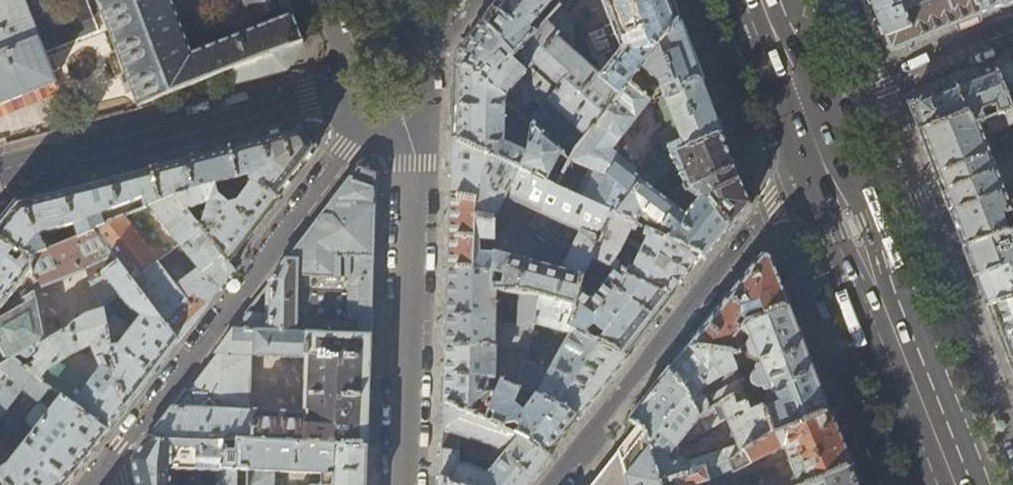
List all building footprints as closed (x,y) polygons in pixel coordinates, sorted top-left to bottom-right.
[(54,84),(42,55),(99,31),(85,0),(82,0),(30,21),(21,0),(0,0),(0,105),(54,84)] [(115,47),(114,47),(114,49),(115,48),(119,56),(119,58),(118,59),(122,71),(123,70),(124,72),(125,71),(128,80),(127,81),(128,83),(129,83),(138,109),(142,108),(141,105),(226,71),(232,85),(286,70),(303,44),(285,0),(244,0),(255,29),(191,55),(170,0),(96,0),(115,47)] [(483,24),(516,57),(544,23),(538,18),(551,4),(556,9),(564,0),(501,0),(483,24)] [(569,162),(678,21),(670,0),(608,0),(615,18),(611,20),(613,24),(617,23),(621,33),(617,34),(620,45),(625,43),(628,52),(605,82),(569,51),(572,47),(572,25),(563,11),(569,6),(568,4),(568,1),(569,0),(564,0),(556,9),(544,23),(516,57),(554,91),(541,107),(537,112),(532,108),(523,117),(532,126),(569,162)] [(884,38),(908,29),(897,0),(870,0),(884,38)] [(884,38),(889,51),(950,27),(979,15),(973,0),(897,0),(908,29),(884,38)] [(979,15),(983,13),(999,7),(997,0),(973,0),(979,15)] [(702,84),(678,21),(569,162),(561,177),(576,186),(573,191),(558,183),(556,187),(613,215),(616,216),(657,163),(650,158),(635,177),(606,156),(625,132),(634,138),(643,125),(636,119),(661,88),(664,94),(661,95),(660,98),(660,102),(668,125),(662,132),(657,134),(660,141),(652,150),(661,158),(668,150),(673,146),(678,152),(720,133),(721,133),(702,84)] [(456,59),(455,67),(479,75),(503,99),(504,99),(518,83),(541,107),(554,91),(516,57),(483,24),(469,42),(456,59)] [(995,71),(1011,111),(1012,110),(1012,97),(1010,89),(1012,88),(1012,64),(995,71)] [(454,111),(453,140),(556,187),(558,183),(561,177),(569,162),(532,126),(526,156),(523,154),(524,151),(512,141),(510,149),(502,145),(503,99),(479,75),(455,67),(454,111)] [(978,124),(1011,111),(995,71),(959,85),(909,104),(920,133),(967,115),(971,126),(978,124)] [(1011,111),(978,124),(983,137),(1012,125),(1012,110),(1011,111)] [(983,137),(978,124),(971,126),(967,115),(920,133),(940,185),(965,248),(1012,231),(1012,220),(1005,223),(1003,217),(1011,214),(1009,208),(1003,191),(996,172),(997,172),(991,155),(990,155),(983,137)] [(255,141),(229,148),(239,180),(249,177),(252,187),(260,186),(277,199),(314,152),(316,149),(302,129),(255,141)] [(728,230),(729,230),(749,206),(735,171),(720,133),(678,152),(673,146),(668,150),(661,158),(657,163),(616,216),(637,226),(642,229),(701,257),(705,260),(725,234),(728,230)] [(613,215),(556,187),(453,140),(450,208),(448,270),(492,279),(492,292),(496,292),(508,292),(527,293),(540,297),(574,305),(580,285),(584,275),(587,266),(592,259),(599,242),(613,215)] [(189,158),(151,168),(173,197),(185,211),(211,203),(221,197),(234,193),(239,180),(229,148),(189,158)] [(0,224),(0,240),(30,259),(45,252),(39,236),(74,227),(78,239),(95,233),(94,230),(117,221),(114,212),(154,196),(158,204),(173,197),(151,168),(84,186),(16,204),(0,224)] [(357,168),(349,179),(375,189),(376,174),(366,171),(357,168)] [(218,357),(189,393),(186,391),(170,412),(152,436),(224,441),(366,447),(368,392),(369,376),(372,286),(374,219),(375,189),(349,179),(305,236),(214,355),(218,357)] [(253,231),(277,199),(260,186),(252,187),(250,188),(238,204),(231,205),(221,197),(211,203),(209,206),(205,212),(199,229),(227,264),(253,231)] [(1003,191),(1009,208),(1012,207),(1012,187),(1003,191)] [(118,263),(177,343),(213,297),(233,270),(227,264),(199,229),(185,211),(173,197),(158,204),(117,221),(94,230),(95,233),(118,263)] [(686,276),(701,257),(642,229),(640,234),(645,235),(644,237),(649,239),(641,253),(633,249),(628,258),(627,258),(625,262),(616,258),(630,230),(635,231),(637,226),(616,216),(613,215),(599,242),(592,259),(626,274),(671,297),(686,276)] [(965,248),(966,252),(976,277),(1012,264),(1012,231),(965,248)] [(8,363),(73,405),(108,432),(111,428),(125,410),(102,309),(91,284),(118,263),(95,233),(78,239),(45,252),(30,259),(46,341),(40,345),(42,351),(41,356),(36,360),(32,362),(27,362),(23,360),(20,356),(8,363)] [(8,363),(20,356),(23,360),(27,362),(32,362),(36,360),(41,356),(42,351),(40,345),(46,341),(30,259),(0,240),(0,350),(8,363)] [(725,300),(689,345),(692,347),(738,353),(733,338),(740,329),(736,321),(740,316),(746,321),(749,319),(788,306),(770,259),(768,257),(766,256),(764,255),(762,255),(760,256),(759,257),(731,293),(725,300)] [(649,325),(671,297),(626,274),(592,259),(587,266),(611,277),(599,293),(580,285),(574,305),(570,327),(625,356),(645,329),(649,325)] [(91,284),(102,309),(125,410),(172,349),(177,343),(118,263),(91,284)] [(976,277),(985,301),(987,306),(1012,297),(1012,264),(976,277)] [(446,309),(445,347),(527,349),(534,325),(540,297),(527,293),(508,292),(509,317),(517,317),(518,326),(495,325),(496,292),(492,292),(492,279),(448,270),(446,309)] [(628,358),(625,356),(570,327),(574,305),(540,297),(534,325),(567,333),(568,332),(572,333),(551,370),(524,360),(517,388),(520,390),(536,397),(575,418),(579,420),(604,388),(609,382),(628,358)] [(987,306),(1005,352),(1012,371),(1012,297),(987,306)] [(689,345),(669,370),(696,416),(709,409),(699,391),(716,379),(734,370),(735,371),(737,370),(736,364),(745,361),(740,348),(747,346),(749,355),(758,358),(762,369),(756,371),(752,377),(750,381),(752,384),(761,387),(768,385),(773,395),(771,401),(762,405),(762,406),(771,434),(829,411),(808,358),(788,306),(749,319),(746,321),(740,329),(733,338),(738,353),(692,347),(689,345)] [(444,374),(442,404),(485,415),(501,382),(517,388),(524,360),(527,349),(445,347),(444,374)] [(76,473),(106,435),(108,432),(73,405),(8,363),(0,368),(0,418),(22,390),(30,397),(25,404),(33,411),(26,419),(26,423),(35,432),(11,463),(0,455),(0,478),(5,484),(67,484),(76,473)] [(669,370),(645,400),(628,421),(630,422),(637,427),(641,430),(658,484),(685,475),(683,469),(688,467),(691,470),(694,472),(699,472),(733,460),(736,457),(738,454),(771,434),(762,406),(761,406),(759,401),(751,397),(746,399),(742,389),(714,405),(709,409),(696,416),(669,370)] [(710,397),(714,405),(742,389),(743,389),(738,381),(710,397)] [(561,435),(575,418),(536,397),(524,413),(513,406),(520,390),(517,388),(501,382),(485,415),(483,420),(529,441),(546,455),(561,435)] [(485,415),(442,404),(441,445),(440,477),(460,484),(527,484),(549,457),(546,455),(529,441),(483,420),(485,415)] [(829,411),(771,434),(738,454),(736,457),(733,460),(699,472),(694,472),(691,470),(688,467),(683,469),(685,475),(658,484),(693,484),(732,471),(733,472),(784,447),(798,484),(805,484),(851,467),(839,438),(829,411)] [(592,484),(658,484),(641,430),(637,427),(608,464),(592,484)] [(144,448),(134,461),(134,464),(138,484),(171,484),(171,482),(190,477),(197,477),(198,471),(207,471),(207,482),(191,484),(248,484),(248,471),(224,470),(224,441),(152,436),(144,448)] [(365,481),(366,447),(224,441),(224,470),(248,471),(248,484),(273,484),(274,473),(322,474),(322,484),(365,484),(365,481)] [(851,467),(805,484),(858,484),(851,467)] [(440,477),(440,484),(460,484),(440,477)]
